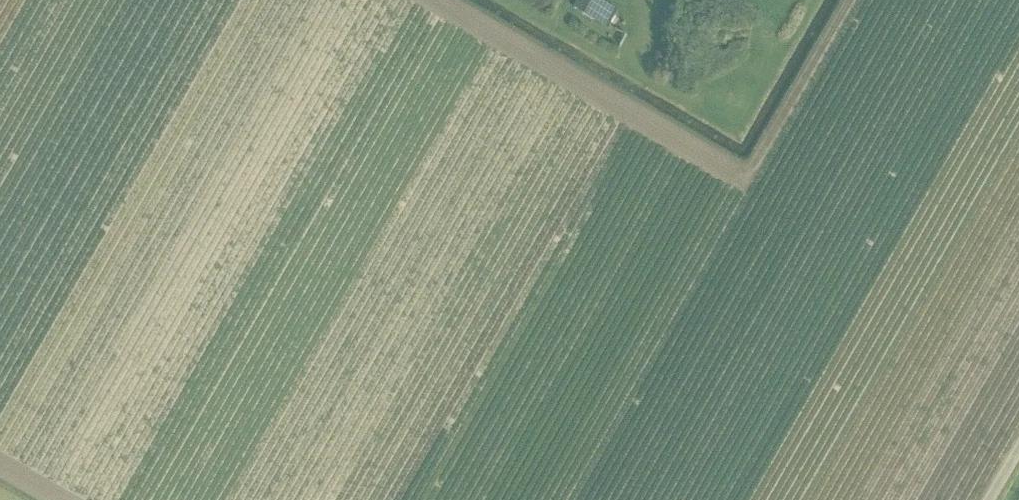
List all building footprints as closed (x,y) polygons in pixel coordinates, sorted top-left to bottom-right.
[(574,7),(609,28),(619,12),(608,5),(611,1),(609,0),(578,0),(574,7)]
